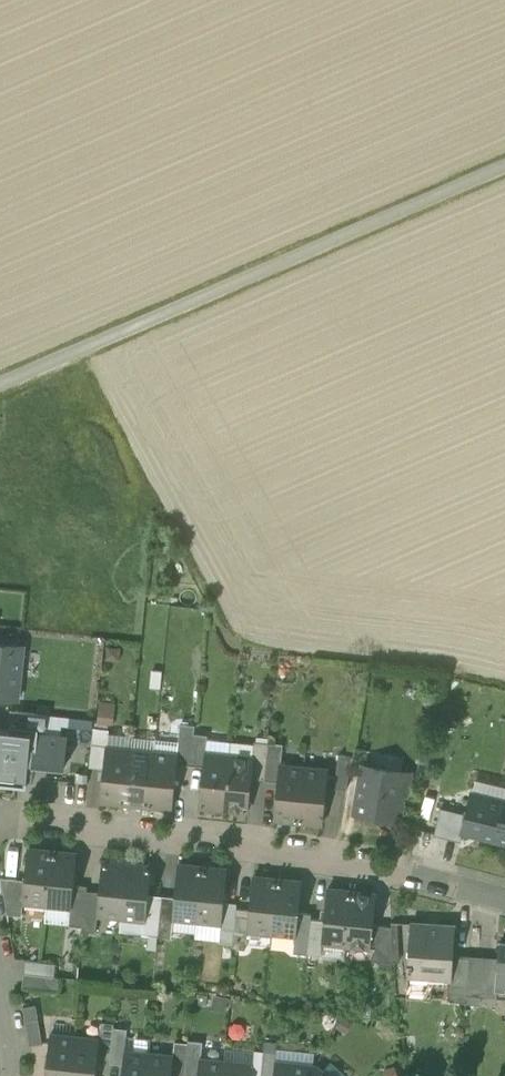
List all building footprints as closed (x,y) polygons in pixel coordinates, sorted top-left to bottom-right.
[(18,698),(23,646),(0,643),(0,696),(18,698)] [(116,701),(99,700),(97,723),(114,724),(116,701)] [(9,710),(8,728),(10,728),(10,724),(39,727),(38,731),(47,732),(49,714),(9,710)] [(177,763),(191,764),(194,733),(195,725),(181,723),(179,740),(178,754),(177,763)] [(27,780),(28,762),(65,767),(68,735),(47,732),(38,731),(10,728),(8,728),(0,727),(0,777),(27,780)] [(95,727),(91,766),(104,768),(106,747),(108,732),(108,728),(95,727)] [(132,734),(108,732),(106,747),(130,749),(132,735),(132,734)] [(208,735),(194,733),(191,764),(204,766),(205,753),(206,753),(207,739),(208,735)] [(155,738),(132,735),(130,749),(154,752),(155,738)] [(179,740),(155,738),(154,752),(178,754),(179,740)] [(207,739),(206,753),(230,755),(231,742),(207,739)] [(252,778),(265,779),(269,742),(254,741),(254,744),(253,758),(254,758),(252,778)] [(231,742),(230,755),(253,758),(254,744),(231,742)] [(283,744),(269,742),(265,779),(278,781),(280,765),(281,765),(283,744)] [(100,800),(125,802),(130,749),(106,747),(104,768),(100,800)] [(125,802),(148,805),(154,752),(130,749),(125,802)] [(178,754),(154,752),(148,805),(173,807),(177,763),(178,754)] [(224,808),(230,755),(206,753),(205,753),(204,766),(200,805),(224,808)] [(254,758),(253,758),(230,755),(224,808),(248,811),(252,778),(254,758)] [(334,787),(347,790),(353,757),(340,755),(334,787)] [(274,818),(298,820),(304,767),(281,765),(280,765),(278,781),(274,818)] [(328,770),(304,767),(298,820),(323,823),(328,770)] [(357,811),(393,818),(398,793),(407,795),(411,775),(401,774),(401,773),(365,767),(357,811)] [(27,780),(0,777),(0,785),(26,788),(27,780)] [(472,794),(504,803),(504,786),(476,779),(472,794)] [(498,838),(504,810),(504,803),(472,794),(467,814),(463,829),(464,829),(498,838)] [(435,833),(461,840),(464,829),(463,829),(467,814),(441,808),(435,833)] [(24,901),(47,904),(53,851),(28,848),(25,879),(23,901),(24,901)] [(77,853),(53,851),(47,904),(71,906),(72,906),(74,883),(77,853)] [(121,916),(122,916),(127,863),(103,860),(100,891),(98,913),(121,916)] [(152,865),(127,863),(122,916),(146,918),(148,898),(152,865)] [(174,917),(197,919),(203,866),(178,864),(175,896),(173,917),(174,917)] [(227,869),(203,866),(197,919),(222,922),(224,901),(227,869)] [(248,929),(272,932),(278,879),(253,876),(250,909),(248,929)] [(8,914),(22,914),(24,901),(23,901),(25,879),(1,877),(8,914)] [(302,881),(278,879),(272,932),(296,934),(299,911),(302,881)] [(69,924),(82,925),(87,890),(88,885),(74,883),(72,906),(71,906),(69,924)] [(323,941),(347,944),(352,891),(328,888),(324,919),(322,941),(323,941)] [(100,891),(87,890),(82,925),(82,930),(96,931),(98,913),(100,891)] [(376,894),(352,891),(347,944),(371,947),(373,924),(376,894)] [(162,895),(162,899),(158,935),(172,936),(173,930),(174,917),(173,917),(175,896),(162,895)] [(142,933),(158,935),(162,899),(148,898),(146,918),(145,932),(143,932),(142,933)] [(220,942),(233,943),(237,907),(237,903),(224,901),(222,922),(220,940),(220,942)] [(45,922),(69,924),(71,906),(47,904),(45,922)] [(237,907),(233,943),(232,947),(246,949),(246,943),(248,929),(250,909),(237,907)] [(294,952),(308,953),(311,918),(312,913),(299,911),(296,934),(294,952)] [(145,932),(146,918),(122,916),(121,916),(120,929),(143,932),(145,932)] [(174,917),(173,930),(196,933),(197,919),(174,917)] [(324,919),(311,918),(308,953),(321,955),(323,941),(322,941),(324,919)] [(197,919),(196,933),(196,937),(220,940),(222,922),(197,919)] [(392,926),(394,962),(400,962),(398,921),(391,921),(392,926)] [(408,975),(451,978),(453,954),(455,925),(412,922),(408,975)] [(374,960),(394,962),(392,926),(378,925),(375,947),(374,960)] [(271,945),(272,932),(248,929),(246,943),(271,945)] [(345,957),(347,944),(323,941),(321,955),(345,957)] [(466,1003),(467,993),(467,986),(469,961),(469,955),(453,954),(451,978),(450,1002),(466,1003)] [(26,960),(24,973),(23,986),(58,990),(59,977),(55,976),(56,963),(26,960)] [(467,986),(482,987),(484,963),(469,961),(467,986)] [(482,987),(467,986),(467,993),(497,996),(498,986),(499,968),(499,964),(484,963),(482,987)] [(228,997),(215,994),(212,1009),(225,1012),(228,997)] [(23,1006),(30,1045),(43,1043),(36,1004),(23,1006)] [(55,1021),(53,1034),(71,1035),(72,1022),(55,1021)] [(97,1056),(111,1057),(114,1027),(114,1022),(101,1021),(99,1038),(97,1056)] [(127,1028),(114,1027),(111,1057),(110,1062),(123,1063),(125,1050),(126,1034),(127,1028)] [(75,1036),(71,1035),(53,1034),(51,1033),(46,1075),(71,1075),(75,1036)] [(126,1034),(125,1050),(149,1053),(151,1037),(126,1034)] [(75,1036),(71,1075),(95,1075),(97,1056),(99,1038),(75,1036)] [(186,1057),(184,1075),(198,1075),(200,1058),(201,1058),(203,1041),(188,1039),(188,1042),(186,1057)] [(173,1055),(186,1057),(188,1042),(175,1041),(173,1055)] [(263,1050),(260,1075),(274,1075),(275,1061),(277,1048),(277,1045),(264,1044),(263,1050)] [(224,1061),(248,1063),(250,1050),(225,1048),(224,1061)] [(263,1050),(250,1048),(250,1050),(248,1063),(247,1075),(260,1075),(263,1050)] [(314,1052),(277,1048),(275,1061),(313,1065),(314,1052)] [(149,1053),(125,1050),(123,1063),(122,1075),(147,1075),(149,1053)] [(149,1053),(147,1075),(171,1075),(173,1055),(149,1053)] [(186,1057),(173,1055),(171,1075),(184,1075),(186,1057)] [(224,1061),(201,1058),(200,1058),(198,1075),(222,1075),(224,1061)] [(224,1061),(222,1075),(247,1075),(248,1063),(224,1061)] [(316,1065),(313,1065),(275,1061),(274,1075),(310,1075),(316,1065)] [(316,1065),(310,1075),(328,1075),(316,1065)]
